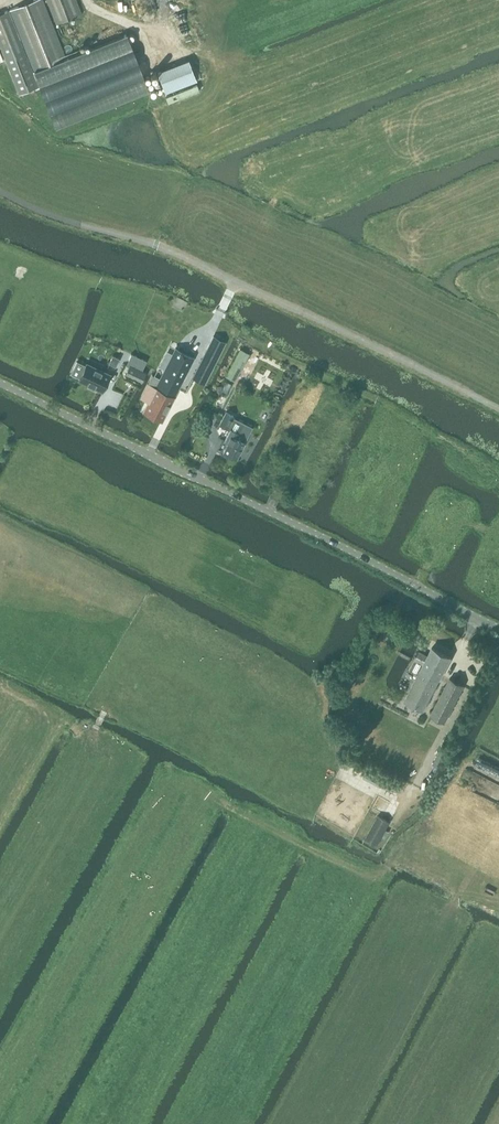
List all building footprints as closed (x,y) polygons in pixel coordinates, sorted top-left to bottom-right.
[(0,14),(0,45),(19,93),(40,85),(56,126),(148,90),(127,34),(66,58),(43,0),(34,0),(10,9),(0,14)] [(56,24),(82,14),(76,0),(47,0),(56,24)] [(176,93),(178,99),(200,90),(197,84),(176,93)] [(168,103),(174,100),(172,94),(166,97),(168,103)] [(175,349),(160,379),(178,389),(181,382),(190,364),(194,357),(193,357),(176,348),(175,349)] [(241,348),(226,375),(234,380),(238,373),(236,372),(244,358),(246,360),(250,353),(241,348)] [(219,355),(207,349),(203,358),(215,364),(219,355)] [(129,366),(125,375),(141,382),(146,372),(142,370),(143,369),(147,360),(132,353),(128,362),(126,365),(129,366)] [(119,358),(112,355),(108,363),(115,366),(119,358)] [(203,358),(197,370),(208,376),(215,364),(203,358)] [(80,378),(79,380),(102,391),(110,374),(87,363),(86,365),(80,378)] [(227,381),(222,390),(227,392),(231,383),(227,381)] [(148,383),(141,397),(142,397),(149,401),(144,411),(162,420),(167,411),(174,396),(153,386),(148,383)] [(225,411),(219,424),(230,429),(224,440),(228,442),(223,451),(236,457),(244,441),(237,438),(244,424),(231,418),(232,415),(225,411)] [(421,670),(405,701),(423,710),(439,679),(440,679),(444,671),(451,657),(432,647),(428,655),(419,650),(415,659),(423,664),(421,669),(421,670)] [(431,714),(445,722),(464,685),(450,678),(431,714)] [(442,745),(433,764),(440,767),(449,749),(442,745)] [(368,769),(363,778),(381,787),(385,778),(368,769)] [(378,816),(365,839),(377,845),(382,836),(385,838),(389,831),(386,829),(390,822),(378,816)]
